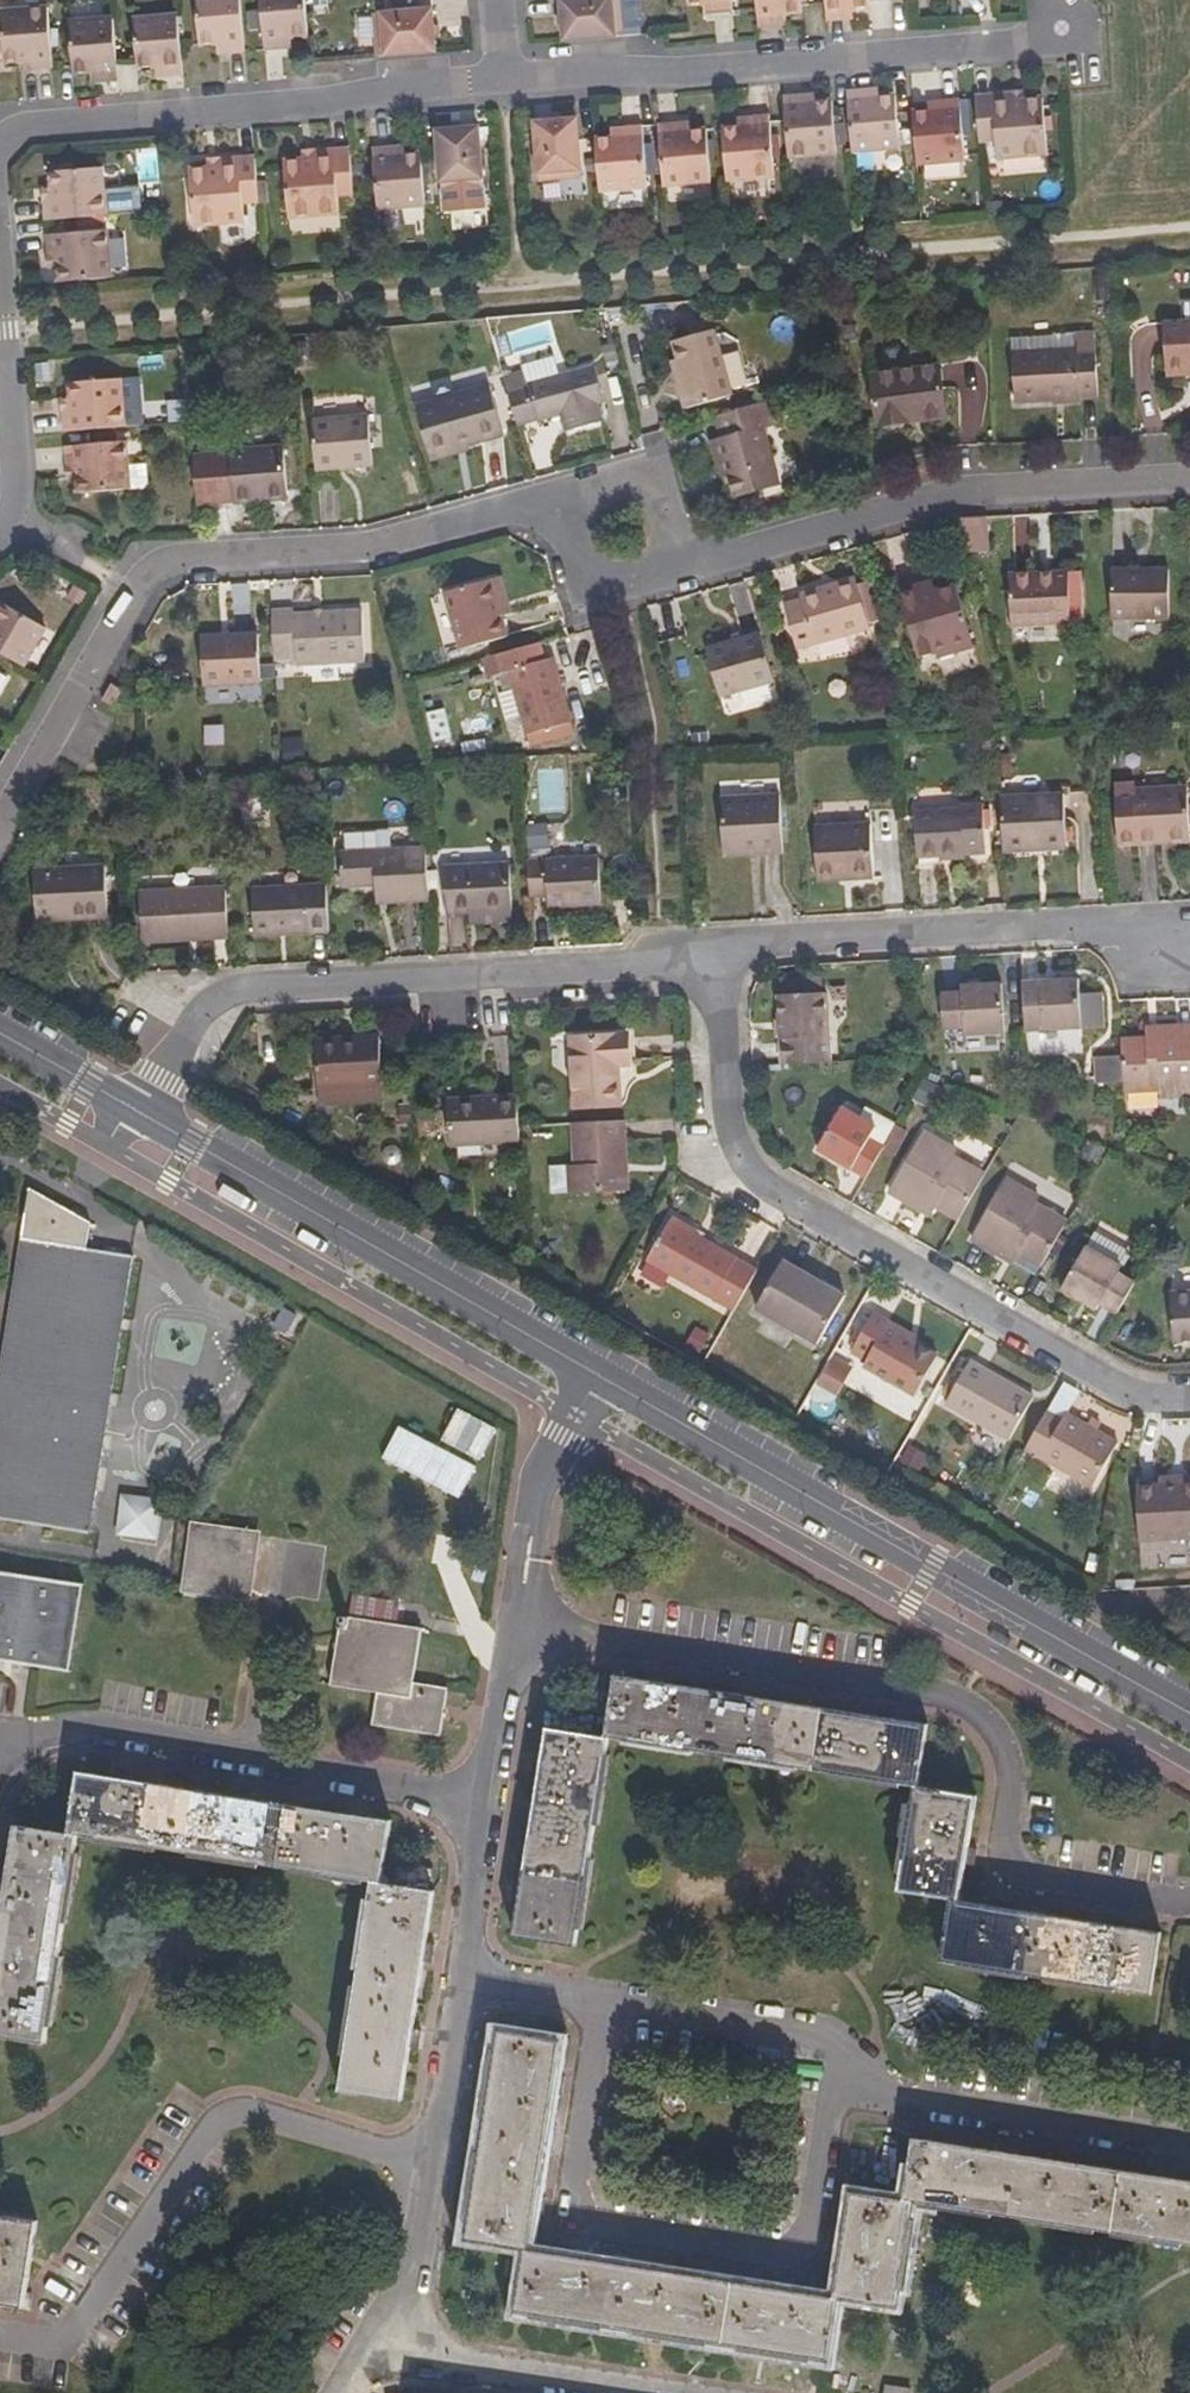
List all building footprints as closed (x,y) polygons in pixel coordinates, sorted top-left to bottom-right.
[(37,29),(34,0),(10,0),(0,1),(0,53),(5,53),(18,52),(19,62),(39,60),(37,29)] [(228,0),(184,0),(185,35),(205,34),(217,34),(218,44),(232,43),(230,17),(228,0)] [(292,0),(249,0),(252,43),(271,42),(271,31),(282,30),(294,29),(292,0)] [(606,0),(545,0),(548,34),(609,29),(606,0)] [(640,33),(639,0),(622,0),(623,34),(640,33)] [(786,0),(743,0),(744,19),(764,18),(763,5),(774,4),(786,4),(786,0)] [(814,14),(831,12),(831,1),(842,1),(854,0),(813,0),(814,14)] [(843,12),(842,1),(831,1),(831,12),(843,12)] [(422,44),(418,2),(359,6),(362,49),(422,44)] [(763,5),(764,18),(775,18),(774,4),(763,5)] [(103,55),(100,9),(55,12),(58,66),(74,65),(85,64),(85,74),(105,73),(103,55)] [(168,67),(164,10),(120,12),(123,61),(139,60),(153,59),(153,68),(168,67)] [(271,31),(271,42),(282,41),(282,30),(271,31)] [(217,34),(205,34),(205,44),(218,44),(217,34)] [(18,52),(5,53),(6,63),(19,62),(18,52)] [(153,68),(153,59),(139,60),(139,68),(153,68)] [(85,74),(85,64),(74,65),(75,74),(85,74)] [(883,144),(880,91),(865,92),(850,93),(849,85),(833,86),(837,146),(883,144)] [(865,85),(849,85),(850,93),(865,92),(865,85)] [(994,90),(994,98),(1009,98),(1008,85),(994,85),(994,90)] [(819,148),(817,97),(789,98),(788,90),(771,91),(776,150),(819,148)] [(788,90),(789,98),(807,96),(800,90),(788,90)] [(1031,151),(1029,97),(1009,98),(994,98),(994,90),(962,91),(965,136),(979,136),(980,153),(1031,151)] [(950,153),(944,91),(927,93),(927,102),(915,104),(898,105),(901,135),(903,157),(950,153)] [(914,94),(915,104),(927,102),(927,93),(914,94)] [(759,171),(756,110),(738,111),(738,120),(726,121),(725,121),(708,122),(709,138),(712,174),(720,173),(754,172),(759,171)] [(726,112),(726,121),(738,120),(738,111),(726,112)] [(567,171),(564,113),(519,116),(523,174),(567,171)] [(674,116),(664,117),(664,125),(674,124),(674,116)] [(696,175),(692,123),(676,124),(674,124),(664,125),(664,117),(644,118),(648,178),(696,175)] [(633,181),(629,120),(609,121),(609,131),(596,132),(581,132),(585,183),(633,181)] [(596,121),(596,132),(609,131),(609,121),(596,121)] [(466,180),(462,122),(422,124),(426,183),(466,180)] [(411,199),(407,149),(389,151),(375,151),(375,142),(359,143),(362,202),(411,199)] [(389,142),(375,142),(375,151),(389,151),(389,142)] [(339,189),(336,146),(302,147),(302,156),(288,156),(272,157),(275,213),(326,210),(325,190),(339,189)] [(288,147),(288,156),(302,156),(302,147),(288,147)] [(193,150),(194,162),(209,160),(208,154),(208,148),(193,150)] [(245,196),(242,151),(208,154),(209,160),(194,162),(176,163),(180,222),(234,217),(232,197),(245,196)] [(91,208),(88,161),(37,165),(38,181),(39,190),(31,191),(32,212),(91,208)] [(754,172),(720,173),(721,191),(755,189),(754,172)] [(30,181),(31,191),(39,190),(38,181),(30,181)] [(112,210),(140,208),(138,192),(110,194),(112,210)] [(95,268),(93,223),(34,226),(35,247),(46,247),(46,258),(45,270),(95,268)] [(46,247),(35,247),(36,259),(46,258),(46,247)] [(752,375),(738,310),(700,319),(705,337),(710,357),(701,359),(707,385),(752,375)] [(1175,310),(1178,369),(1189,369),(1189,310),(1175,310)] [(1110,366),(1108,315),(1022,319),(1025,369),(1110,366)] [(621,326),(609,330),(613,344),(626,341),(621,326)] [(710,357),(705,337),(697,339),(701,359),(710,357)] [(960,385),(953,338),(886,347),(892,394),(960,385)] [(605,384),(614,381),(606,352),(532,371),(529,356),(510,361),(522,405),(566,394),(571,413),(610,403),(605,384)] [(110,412),(107,366),(56,369),(57,386),(57,397),(48,398),(48,418),(110,412)] [(496,418),(484,370),(415,388),(427,435),(466,426),(496,418)] [(799,403),(794,381),(741,396),(745,415),(734,417),(738,438),(746,437),(751,458),(756,477),(804,464),(790,406),(799,403)] [(163,407),(170,407),(168,389),(155,390),(157,408),(163,407)] [(364,454),(361,401),(302,404),(304,458),(364,454)] [(181,428),(194,426),(191,406),(178,408),(181,428)] [(112,426),(53,429),(53,449),(63,448),(63,460),(64,477),(126,472),(131,467),(130,449),(113,450),(112,426)] [(469,436),(466,426),(427,435),(434,444),(469,436)] [(744,460),(751,458),(746,437),(738,438),(744,460)] [(258,479),(256,440),(172,446),(175,490),(209,489),(212,491),(236,490),(244,480),(258,479)] [(63,448),(53,449),(54,460),(63,460),(63,448)] [(259,489),(258,479),(244,480),(236,490),(259,489)] [(984,535),(982,505),(956,505),(964,537),(984,535)] [(1175,611),(1174,558),(1116,560),(1118,611),(1175,611)] [(1072,618),(1072,569),(1043,570),(1043,561),(1011,561),(1013,619),(1072,618)] [(1072,561),(1043,561),(1043,570),(1072,569),(1072,561)] [(854,563),(825,571),(827,580),(856,573),(854,563)] [(856,573),(866,613),(879,610),(867,564),(855,566),(856,573)] [(498,570),(497,566),(452,578),(466,630),(510,619),(506,603),(498,570)] [(517,600),(510,567),(498,570),(506,603),(517,600)] [(931,569),(918,572),(920,580),(933,577),(931,569)] [(866,613),(856,573),(827,580),(825,571),(802,577),(802,585),(784,590),(795,631),(866,613)] [(968,638),(951,572),(933,577),(920,580),(918,572),(896,578),(915,652),(968,638)] [(60,579),(53,591),(66,598),(73,586),(60,579)] [(291,591),(267,591),(269,642),(293,642),(293,649),(361,647),(359,593),(291,595),(291,591)] [(33,616),(0,599),(0,648),(12,655),(33,616)] [(766,652),(754,606),(701,620),(715,666),(766,652)] [(253,620),(198,621),(200,667),(254,666),(253,620)] [(572,704),(556,637),(546,640),(543,627),(487,642),(490,657),(498,655),(508,652),(512,668),(524,716),(572,704)] [(512,668),(508,652),(498,655),(502,671),(512,668)] [(450,718),(442,690),(426,694),(433,723),(450,718)] [(930,719),(928,703),(906,706),(909,720),(930,719)] [(526,727),(575,717),(572,704),(524,716),(526,727)] [(297,745),(297,718),(272,719),(274,745),(297,745)] [(485,729),(483,720),(461,723),(463,734),(485,729)] [(617,732),(559,735),(559,741),(617,739),(617,732)] [(499,765),(489,755),(480,762),(491,774),(499,765)] [(775,845),(775,783),(715,784),(715,835),(752,834),(753,845),(775,845)] [(1181,830),(1181,785),(1126,785),(1104,786),(1105,838),(1151,838),(1151,830),(1181,830)] [(1056,834),(1057,790),(994,790),(995,842),(1021,842),(1022,834),(1056,834)] [(975,846),(974,795),(956,795),(950,801),(909,801),(909,846),(975,846)] [(539,833),(536,812),(517,814),(518,835),(539,833)] [(862,870),(860,812),(802,812),(802,860),(839,860),(839,870),(862,870)] [(416,888),(415,833),(389,833),(370,833),(370,817),(348,817),(348,813),(337,813),(337,836),(332,836),(332,874),(367,874),(379,874),(379,886),(416,888)] [(370,833),(389,833),(389,813),(348,813),(348,817),(370,817),(370,833)] [(1181,838),(1181,830),(1151,830),(1151,838),(1181,838)] [(752,834),(715,835),(716,845),(753,845),(752,834)] [(1056,842),(1056,834),(1022,834),(1021,842),(1056,842)] [(597,893),(596,848),(519,850),(520,886),(545,886),(546,895),(597,893)] [(95,904),(95,849),(26,849),(26,904),(95,904)] [(502,899),(501,853),(436,853),(436,899),(459,899),(502,899)] [(839,870),(839,860),(802,860),(802,871),(839,870)] [(216,922),(215,871),(132,875),(133,924),(216,922)] [(315,918),(313,871),(244,872),(245,918),(315,918)] [(379,886),(379,874),(367,874),(367,887),(379,886)] [(502,909),(502,899),(459,899),(459,909),(502,909)] [(1066,973),(1011,974),(1013,1024),(1056,1023),(1078,1020),(1078,1001),(1066,1000),(1066,973)] [(989,1022),(987,975),(945,977),(945,986),(925,986),(928,1039),(949,1038),(948,1024),(989,1022)] [(813,1051),(813,984),(809,984),(762,984),(763,1051),(813,1051)] [(363,1072),(362,1022),(330,1022),(330,1030),(299,1030),(299,1072),(363,1072)] [(607,1094),(606,1054),(618,1054),(618,1027),(564,1027),(566,1095),(607,1094)] [(1130,1045),(1106,1045),(1106,1053),(1107,1081),(1108,1092),(1145,1093),(1146,1105),(1181,1103),(1181,1030),(1143,1031),(1143,1045),(1130,1045)] [(1143,1045),(1143,1031),(1130,1031),(1130,1045),(1143,1045)] [(397,1122),(393,1045),(385,1045),(387,1077),(373,1078),(374,1093),(388,1092),(389,1103),(383,1104),(385,1124),(397,1122)] [(1107,1081),(1106,1053),(1078,1055),(1080,1082),(1107,1081)] [(934,1075),(912,1066),(894,1095),(916,1107),(934,1075)] [(364,1086),(363,1072),(299,1072),(299,1088),(364,1086)] [(503,1130),(502,1084),(436,1085),(437,1130),(503,1130)] [(868,1139),(879,1120),(849,1105),(844,1113),(823,1101),(799,1140),(849,1170),(868,1139)] [(609,1180),(608,1152),(615,1152),(614,1108),(608,1108),(561,1109),(563,1154),(553,1155),(554,1181),(609,1180)] [(944,1210),(969,1170),(932,1150),(939,1136),(909,1120),(873,1185),(903,1201),(908,1191),(921,1198),(944,1210)] [(1072,1153),(1082,1160),(1095,1139),(1082,1134),(1072,1153)] [(616,1179),(615,1152),(608,1152),(609,1180),(616,1179)] [(491,1160),(493,1173),(505,1172),(503,1158),(491,1160)] [(989,1166),(953,1231),(999,1256),(1020,1268),(1028,1255),(1050,1216),(1019,1199),(1026,1186),(989,1166)] [(133,1249),(86,1244),(90,1217),(27,1183),(0,1382),(0,1518),(95,1531),(133,1249)] [(908,1191),(903,1201),(915,1208),(921,1198),(908,1191)] [(745,1259),(681,1223),(684,1218),(658,1204),(633,1249),(721,1301),(745,1259)] [(1103,1304),(1118,1278),(1099,1267),(1116,1238),(1085,1221),(1076,1236),(1068,1238),(1043,1280),(1079,1303),(1084,1294),(1103,1304)] [(805,1336),(832,1287),(773,1254),(746,1301),(805,1336)] [(1154,1284),(1156,1334),(1189,1335),(1189,1283),(1154,1284)] [(923,1348),(874,1320),(878,1314),(859,1304),(836,1344),(850,1353),(847,1358),(899,1388),(923,1348)] [(687,1345),(702,1353),(711,1335),(695,1327),(687,1345)] [(999,1432),(1023,1389),(958,1353),(932,1395),(999,1432)] [(805,1377),(821,1387),(831,1371),(815,1361),(805,1377)] [(823,1422),(839,1409),(825,1392),(809,1406),(823,1422)] [(1101,1432),(1056,1408),(1051,1417),(1030,1406),(1010,1439),(1078,1476),(1101,1432)] [(920,1473),(929,1456),(910,1446),(901,1462),(920,1473)] [(1187,1478),(1187,1467),(1140,1469),(1140,1480),(1187,1478)] [(1189,1535),(1187,1478),(1140,1480),(1117,1480),(1119,1538),(1189,1535)] [(153,1534),(159,1494),(118,1487),(112,1528),(153,1534)] [(253,1595),(259,1530),(231,1527),(231,1522),(197,1518),(189,1588),(253,1595)] [(87,1581),(0,1569),(0,1659),(76,1670),(87,1581)] [(415,1677),(424,1621),(399,1618),(402,1596),(353,1590),(350,1609),(341,1608),(330,1683),(379,1689),(374,1721),(442,1730),(451,1681),(415,1677)] [(927,1776),(936,1714),(618,1669),(610,1728),(920,1772),(906,1878),(958,1885),(950,1948),(1161,1980),(1171,1916),(969,1888),(984,1783),(927,1776)] [(584,1937),(610,1728),(547,1719),(521,1928),(584,1937)] [(385,1878),(395,1815),(86,1766),(76,1830),(376,1878),(342,2087),(404,2095),(437,1886),(385,1878)] [(76,1830),(13,1821),(0,1908),(0,2034),(44,2041),(76,1830)] [(532,2244),(568,2035),(507,2026),(472,2234),(532,2244)] [(921,2199),(1189,2243),(1189,2178),(925,2135),(915,2198),(864,2190),(846,2297),(904,2306),(921,2199)] [(38,2218),(0,2211),(0,2301),(23,2305),(38,2218)] [(846,2297),(532,2244),(522,2307),(836,2360),(846,2297)] [(881,2392),(909,2392),(910,2386),(883,2383),(881,2392)]
